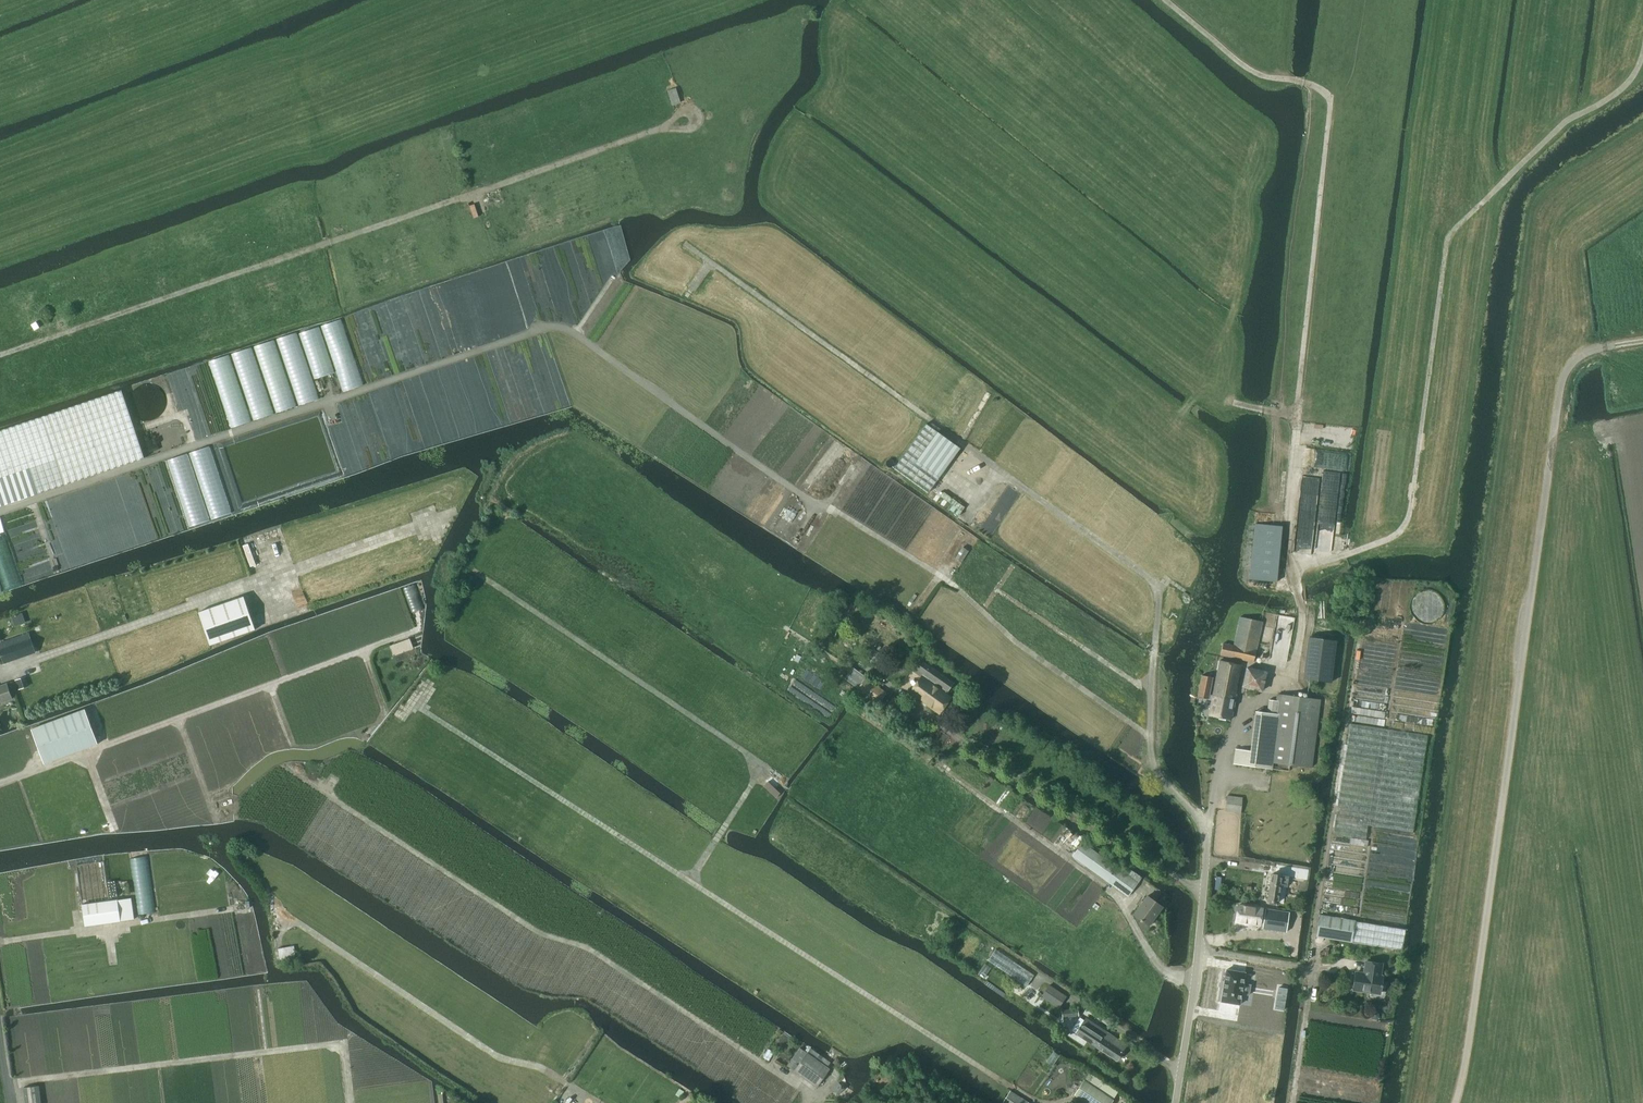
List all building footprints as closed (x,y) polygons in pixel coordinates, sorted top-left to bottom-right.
[(667,91),(672,105),(680,103),(675,88),(667,91)] [(164,405),(164,402),(164,398),(163,395),(159,390),(157,387),(154,386),(148,384),(144,384),(141,385),(138,387),(135,389),(133,391),(131,395),(130,398),(129,401),(130,407),(132,411),(134,414),(139,417),(143,419),(145,419),(148,419),(153,418),(158,415),(161,412),(163,409),(164,405)] [(65,484),(144,458),(135,432),(133,427),(121,390),(0,431),(0,506),(65,484)] [(894,468),(929,493),(959,451),(961,448),(926,424),(906,451),(894,468)] [(209,447),(189,453),(211,519),(231,513),(209,447)] [(187,454),(167,461),(189,527),(209,520),(187,454)] [(157,465),(137,472),(159,538),(179,531),(157,465)] [(135,472),(115,479),(137,545),(157,538),(135,472)] [(113,480),(93,486),(115,552),(135,546),(113,480)] [(91,487),(71,494),(93,560),(113,553),(91,487)] [(69,494),(49,501),(72,567),(91,560),(69,494)] [(47,502),(28,508),(50,574),(70,568),(47,502)] [(1250,579),(1277,582),(1282,527),(1255,524),(1250,579)] [(955,558),(961,562),(968,550),(962,546),(955,558)] [(243,596),(198,612),(210,645),(255,629),(243,596)] [(24,622),(21,613),(12,616),(15,625),(24,622)] [(1220,655),(1253,662),(1262,622),(1240,617),(1234,646),(1223,643),(1220,655)] [(35,652),(29,633),(0,644),(0,651),(4,662),(35,652)] [(1303,678),(1331,682),(1336,641),(1308,637),(1303,678)] [(401,642),(391,646),(394,654),(405,650),(401,642)] [(921,676),(910,692),(940,713),(951,697),(945,693),(947,691),(953,682),(919,659),(914,667),(912,670),(921,676)] [(1209,715),(1230,720),(1241,665),(1219,660),(1212,695),(1209,694),(1212,677),(1202,675),(1197,697),(1212,700),(1209,715)] [(851,666),(843,678),(857,689),(860,692),(856,697),(865,703),(869,698),(878,705),(887,692),(866,677),(851,666)] [(1243,688),(1262,692),(1267,671),(1247,667),(1243,688)] [(15,680),(18,689),(29,685),(26,676),(15,680)] [(12,698),(7,683),(0,685),(0,702),(12,698)] [(1272,762),(1311,767),(1320,700),(1277,694),(1276,701),(1268,699),(1267,712),(1255,711),(1250,751),(1235,749),(1233,764),(1272,769),(1272,762)] [(879,709),(884,713),(888,708),(883,705),(879,709)] [(31,729),(44,764),(98,743),(85,709),(31,729)] [(1333,835),(1366,840),(1368,825),(1412,832),(1427,735),(1351,723),(1333,835)] [(1225,811),(1241,813),(1242,797),(1227,796),(1225,811)] [(1082,841),(1071,855),(1127,896),(1137,882),(1141,876),(1127,866),(1123,871),(1082,841)] [(76,864),(81,903),(109,899),(104,860),(76,864)] [(1285,873),(1302,876),(1303,869),(1286,866),(1285,873)] [(1267,900),(1277,902),(1280,885),(1286,886),(1288,876),(1272,873),(1267,900)] [(110,896),(116,895),(114,881),(108,881),(110,896)] [(1133,914),(1149,925),(1162,907),(1147,896),(1133,914)] [(120,921),(117,899),(82,904),(85,926),(120,921)] [(1238,904),(1236,921),(1259,925),(1261,917),(1262,908),(1238,904)] [(1262,908),(1261,917),(1264,918),(1262,928),(1286,932),(1289,912),(1262,908)] [(1319,914),(1316,936),(1352,942),(1402,950),(1405,929),(1355,921),(1355,920),(1319,914)] [(988,961),(1005,973),(1025,986),(1033,974),(996,949),(988,961)] [(1383,977),(1380,976),(1381,964),(1366,961),(1364,974),(1355,973),(1353,989),(1380,993),(1381,986),(1382,986),(1383,984),(1382,984),(1383,977)] [(985,963),(977,974),(983,978),(990,967),(985,963)] [(1245,972),(1226,969),(1221,1001),(1239,1004),(1241,993),(1248,994),(1250,985),(1243,983),(1245,972)] [(1040,996),(1058,1007),(1066,996),(1048,984),(1040,996)] [(1279,987),(1275,1008),(1284,1009),(1287,988),(1279,987)] [(1026,998),(1035,1005),(1041,997),(1031,990),(1026,998)] [(1371,1013),(1370,1016),(1372,1019),(1375,1019),(1378,1017),(1378,1014),(1376,1012),(1373,1011),(1371,1013)] [(1076,1033),(1096,1047),(1106,1032),(1086,1018),(1076,1033)] [(1106,1032),(1096,1047),(1116,1060),(1126,1045),(1106,1032)] [(807,1053),(794,1071),(803,1077),(816,1086),(818,1083),(826,1072),(828,1068),(826,1067),(807,1053)] [(1074,1095),(1086,1102),(1110,1102),(1113,1100),(1118,1091),(1089,1072),(1084,1080),(1074,1095)] [(26,1102),(42,1102),(39,1084),(23,1087),(26,1102)] [(1010,1091),(1005,1099),(1002,1102),(1029,1102),(1010,1091)]
